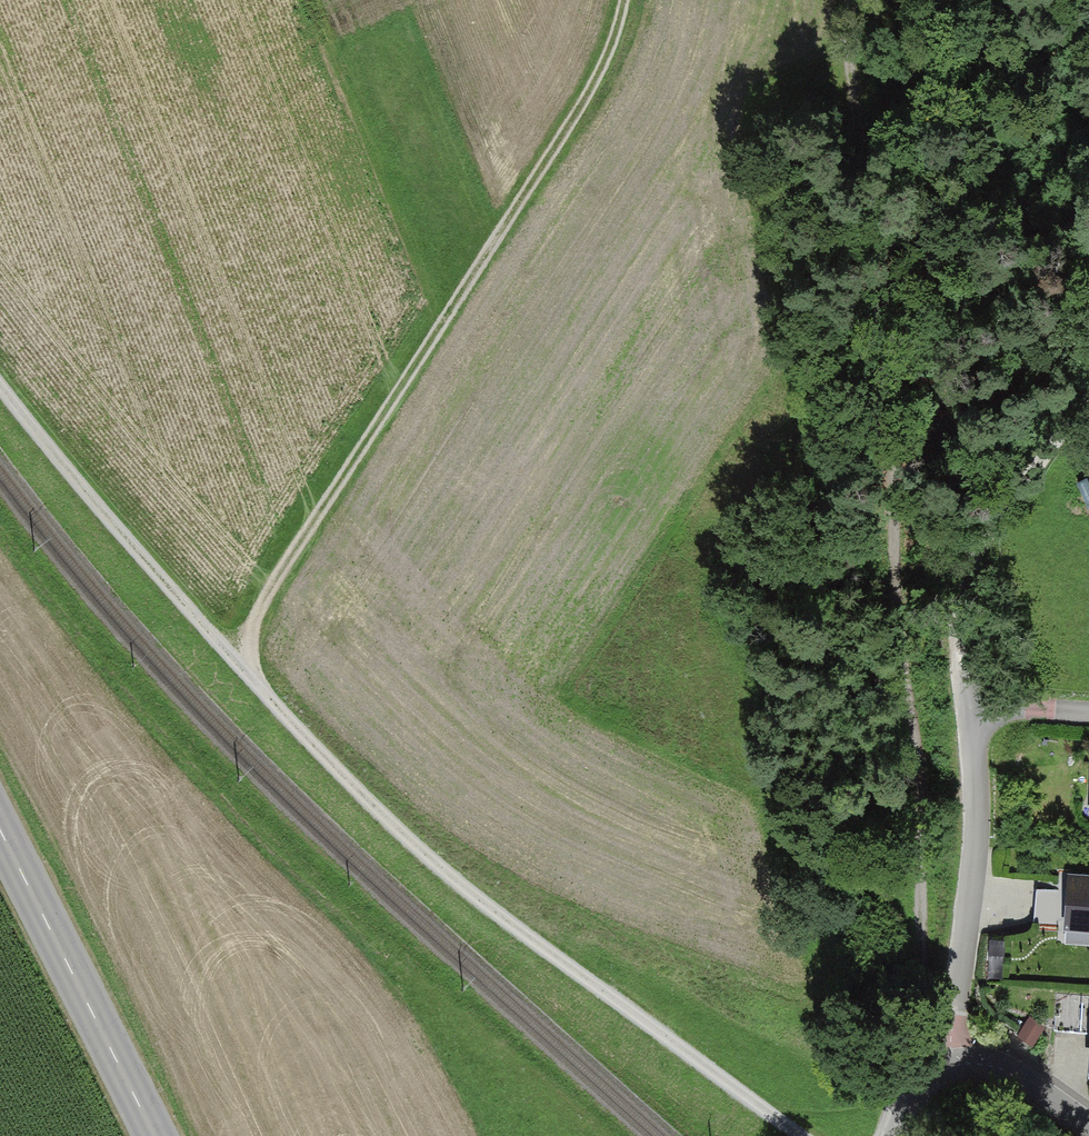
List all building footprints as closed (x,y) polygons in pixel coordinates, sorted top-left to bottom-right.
[(1064,929),(1088,931),(1088,874),(1068,872),(1064,929)]
